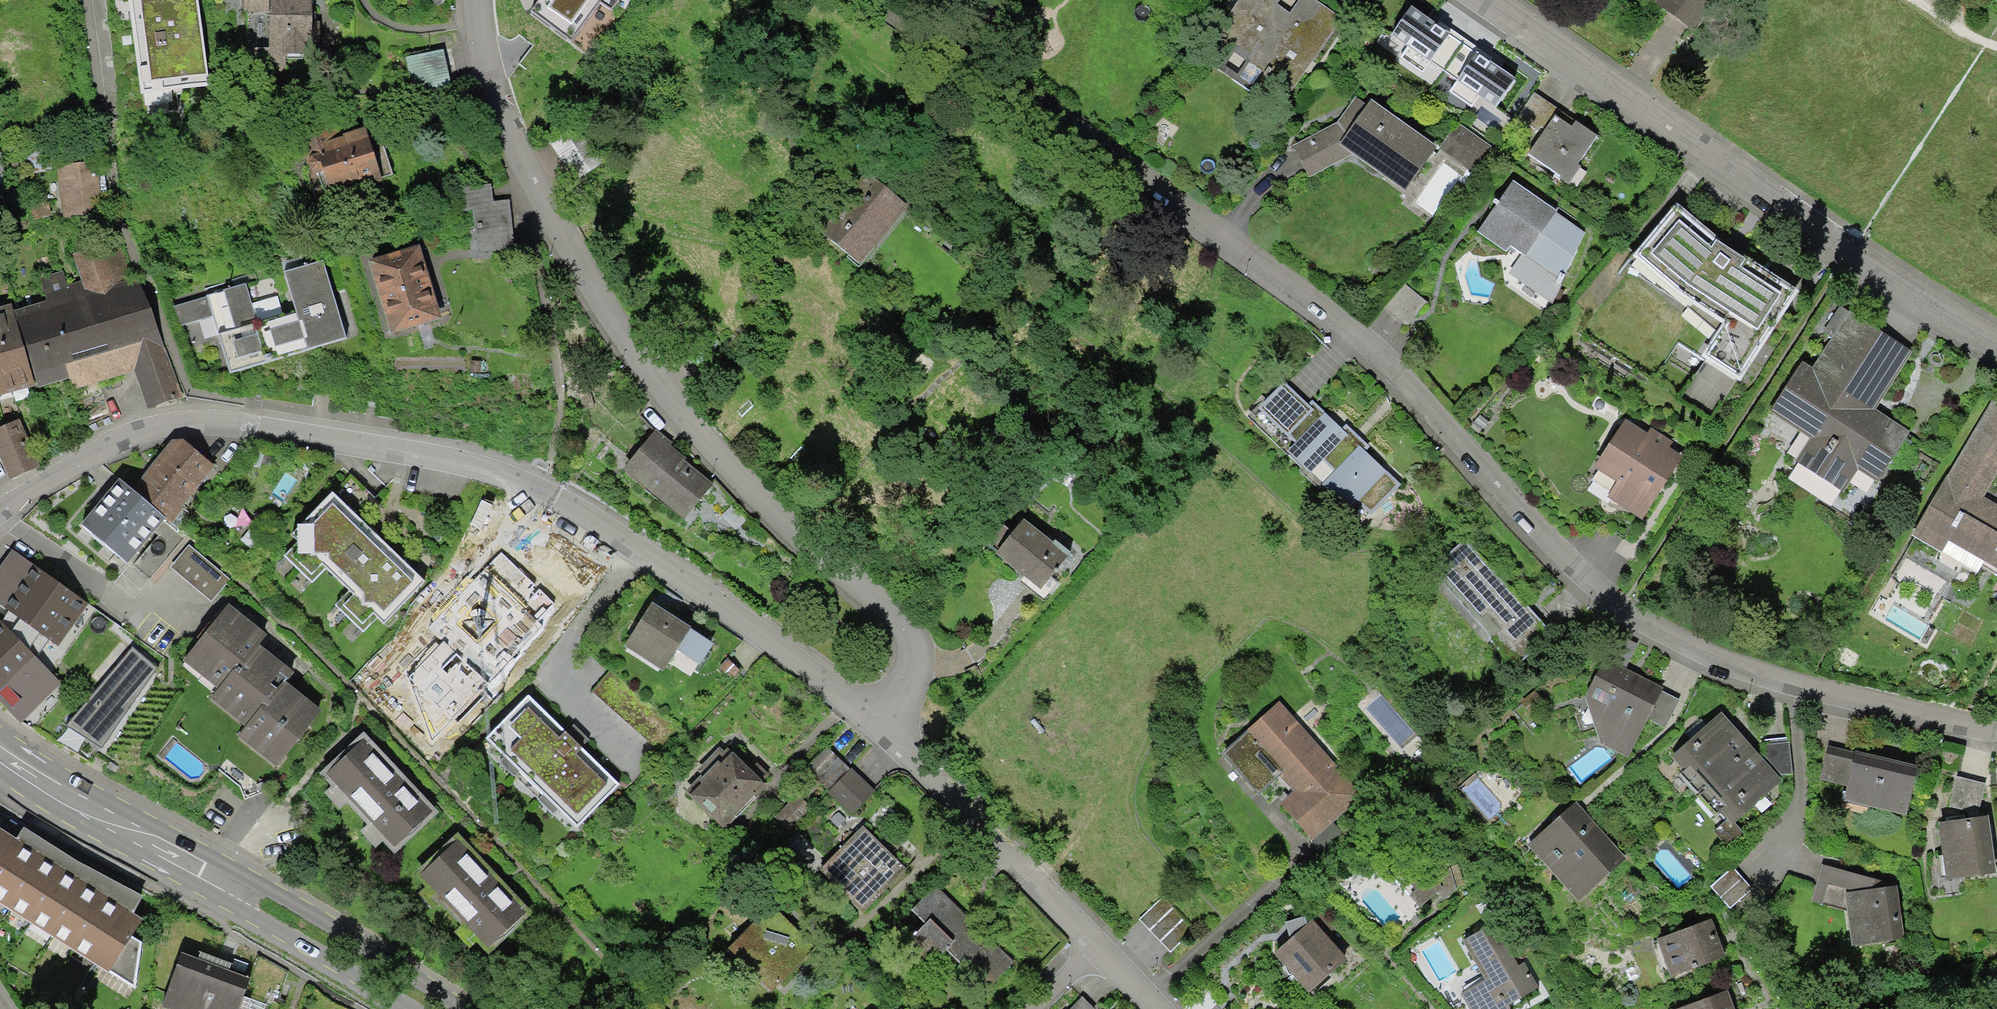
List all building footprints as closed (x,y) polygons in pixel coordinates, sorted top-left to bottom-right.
[(142,93),(212,84),(201,0),(130,0),(142,93)] [(247,16),(269,16),(270,51),(255,52),(256,75),(285,74),(284,54),(320,53),(319,25),(311,26),(311,0),(247,0),(247,16)] [(1312,0),(1242,0),(1204,55),(1283,108),(1343,21),(1312,0)] [(1695,31),(1717,0),(1663,0),(1659,6),(1695,31)] [(1437,25),(1411,7),(1392,35),(1407,46),(1400,57),(1423,72),(1431,61),(1449,34),(1450,33),(1437,25)] [(1440,21),(1437,25),(1450,33),(1449,34),(1463,44),(1476,53),(1477,52),(1490,61),(1493,57),(1440,21)] [(1463,44),(1449,34),(1431,61),(1445,70),(1463,44)] [(1476,53),(1463,44),(1445,70),(1458,80),(1476,53)] [(1490,61),(1477,52),(1476,53),(1458,80),(1450,92),(1472,107),(1479,96),(1495,107),(1515,78),(1490,61)] [(442,54),(406,62),(415,101),(451,93),(442,54)] [(1534,92),(1510,128),(1538,146),(1528,161),(1574,191),(1608,140),(1534,92)] [(1342,123),(1295,146),(1312,179),(1355,158),(1413,196),(1437,160),(1471,183),(1497,145),(1454,116),(1437,141),(1374,99),(1349,137),(1342,123)] [(394,178),(377,128),(341,140),(336,126),(301,138),(315,179),(328,175),(337,198),(394,178)] [(102,160),(56,166),(63,222),(109,217),(102,160)] [(910,207),(862,169),(813,229),(861,267),(910,207)] [(1589,235),(1515,184),(1482,234),(1523,258),(1511,274),(1557,304),(1589,235)] [(492,189),(467,192),(475,255),(514,249),(508,204),(494,205),(492,189)] [(1731,227),(1725,236),(1679,205),(1648,250),(1632,239),(1589,301),(1608,313),(1593,335),(1653,375),(1677,340),(1708,360),(1680,401),(1713,424),(1803,293),(1752,258),(1759,246),(1731,227)] [(126,237),(73,255),(82,281),(69,286),(64,272),(41,279),(48,298),(13,310),(37,385),(39,388),(71,376),(75,390),(136,369),(149,408),(182,397),(126,237)] [(420,248),(369,265),(393,336),(443,320),(420,248)] [(323,264),(287,276),(298,310),(255,324),(244,290),(174,312),(179,329),(215,318),(235,381),(364,341),(347,289),(332,293),(323,264)] [(37,385),(13,310),(11,303),(0,306),(0,390),(2,396),(37,385)] [(1908,353),(1847,313),(1842,310),(1829,332),(1839,338),(1817,373),(1807,367),(1781,411),(1818,433),(1799,464),(1847,493),(1858,475),(1881,490),(1898,463),(1901,424),(1873,407),(1908,353)] [(1287,384),(1264,409),(1300,443),(1287,454),(1313,478),(1326,464),(1338,475),(1329,485),(1357,511),(1393,473),(1315,401),(1311,406),(1287,384)] [(1893,578),(1908,592),(1969,591),(1983,567),(1996,575),(1996,501),(1991,498),(1996,488),(1996,401),(1893,578)] [(0,426),(0,456),(12,486),(41,474),(19,419),(0,426)] [(1648,436),(1630,425),(1605,469),(1626,481),(1614,500),(1645,518),(1681,456),(1671,451),(1673,444),(1651,431),(1648,436)] [(176,433),(132,489),(167,516),(165,518),(172,523),(217,466),(176,433)] [(657,436),(625,472),(686,524),(718,488),(657,436)] [(132,489),(119,478),(81,525),(128,563),(165,518),(167,516),(132,489)] [(334,490),(289,535),(297,543),(285,555),(311,583),(327,568),(350,591),(336,605),(363,633),(378,618),(384,624),(425,583),(334,490)] [(1074,557),(1025,521),(996,561),(1045,597),(1074,557)] [(554,549),(522,535),(504,562),(466,601),(484,622),(494,623),(515,644),(559,594),(539,578),(554,549)] [(1557,639),(1465,540),(1430,572),(1522,671),(1557,639)] [(228,580),(186,546),(170,567),(211,601),(228,580)] [(12,549),(0,566),(0,604),(9,610),(50,639),(59,645),(88,603),(12,549)] [(267,634),(228,603),(183,660),(218,688),(237,664),(241,667),(259,644),(267,634)] [(654,605),(626,647),(664,673),(677,654),(701,670),(716,647),(654,605)] [(9,610),(1,622),(37,659),(50,639),(9,610)] [(0,621),(0,701),(21,723),(62,685),(37,659),(1,622),(0,621)] [(295,672),(259,644),(241,667),(237,664),(218,688),(210,698),(246,726),(264,704),(267,706),(287,682),(295,672)] [(157,668),(132,648),(65,725),(101,748),(157,668)] [(402,653),(365,687),(424,752),(471,710),(440,676),(431,685),(402,653)] [(1663,687),(1604,659),(1585,696),(1600,743),(1628,757),(1648,718),(1661,691),(1663,687)] [(741,672),(729,662),(719,674),(731,684),(741,672)] [(322,710),(287,682),(267,706),(264,704),(246,726),(237,737),(276,767),(322,710)] [(1678,700),(1661,691),(1648,718),(1665,726),(1678,700)] [(532,700),(493,741),(578,823),(612,788),(576,753),(589,741),(573,725),(565,733),(532,700)] [(1279,712),(1226,756),(1260,795),(1281,777),(1296,795),(1283,806),(1314,843),(1359,806),(1279,712)] [(1762,758),(1720,712),(1672,756),(1684,770),(1680,774),(1717,815),(1721,811),(1733,825),(1782,780),(1778,775),(1762,758)] [(1792,775),(1789,737),(1760,739),(1762,758),(1778,775),(1792,775)] [(847,818),(874,793),(830,746),(803,771),(847,818)] [(359,747),(328,778),(394,854),(430,824),(359,747)] [(732,748),(686,791),(723,830),(776,781),(758,762),(751,769),(732,748)] [(1922,770),(1830,749),(1823,782),(1851,789),(1847,803),(1911,818),(1922,770)] [(1958,780),(1949,822),(1939,824),(1947,882),(1996,876),(1996,850),(1992,818),(1981,819),(1988,785),(1958,780)] [(1576,806),(1531,847),(1582,902),(1627,860),(1576,806)] [(1381,856),(1424,909),(1465,875),(1422,823),(1381,856)] [(864,827),(820,870),(864,914),(907,871),(864,827)] [(0,828),(0,903),(114,977),(145,918),(135,914),(141,899),(23,831),(17,841),(0,828)] [(461,842),(420,872),(495,953),(529,917),(461,842)] [(1888,889),(1826,867),(1813,904),(1849,913),(1855,948),(1908,941),(1901,888),(1888,889)] [(1753,891),(1732,868),(1710,888),(1732,911),(1753,891)] [(940,885),(914,909),(927,922),(905,944),(925,964),(946,943),(992,992),(1019,966),(940,885)] [(1176,886),(1138,916),(1171,957),(1209,927),(1176,886)] [(813,950),(773,909),(735,946),(775,987),(813,950)] [(1294,940),(1279,952),(1313,994),(1348,961),(1328,937),(1335,931),(1320,916),(1311,926),(1310,918),(1291,924),(1294,940)] [(1464,941),(1486,981),(1461,995),(1469,1008),(1524,1008),(1544,998),(1502,921),(1464,941)] [(1715,922),(1655,944),(1669,981),(1729,959),(1715,922)] [(183,953),(164,1008),(241,1008),(249,979),(183,953)] [(1685,1008),(1738,1008),(1731,992),(1685,1008)] [(1070,1008),(1095,1008),(1082,996),(1070,1008)]
